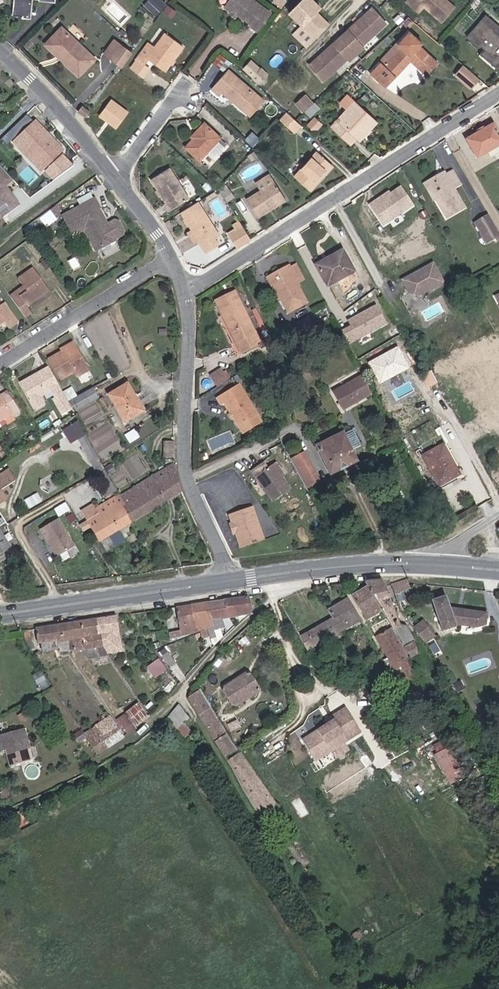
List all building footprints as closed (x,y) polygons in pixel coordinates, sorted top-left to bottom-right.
[(26,1),(26,11),(21,10),(21,18),(37,19),(38,0),(46,0),(46,4),(55,4),(55,0),(26,0),(26,1)] [(144,4),(156,16),(168,4),(164,0),(148,0),(144,4)] [(252,0),(235,0),(228,10),(234,14),(237,13),(255,27),(255,29),(261,34),(273,16),(252,0)] [(330,29),(322,21),(326,18),(320,13),(324,8),(316,0),(306,0),(293,14),(320,40),(330,29)] [(420,10),(425,4),(443,19),(455,4),(450,0),(409,0),(420,10)] [(338,41),(313,63),(327,78),(351,56),(352,58),(366,45),(365,43),(389,22),(375,7),(351,29),(352,31),(339,42),(338,41)] [(498,60),(498,36),(498,35),(498,25),(484,12),(478,18),(480,20),(467,35),(479,44),(480,43),(483,45),(498,60)] [(326,18),(322,21),(330,29),(334,25),(326,18)] [(59,43),(70,33),(67,30),(51,45),(67,61),(70,58),(58,47),(59,43)] [(425,41),(410,30),(400,40),(403,43),(385,61),(381,57),(369,70),(386,86),(409,62),(425,76),(437,61),(421,47),(425,41)] [(70,58),(67,61),(86,79),(101,65),(70,33),(59,43),(58,47),(70,58)] [(186,49),(170,36),(160,50),(154,46),(142,63),(149,68),(154,61),(170,72),(186,49)] [(115,64),(125,50),(120,45),(110,59),(115,64)] [(483,45),(479,50),(496,65),(498,62),(498,60),(483,45)] [(125,50),(115,64),(127,72),(138,57),(125,50)] [(243,68),(260,84),(269,74),(252,59),(243,68)] [(480,78),(465,64),(457,74),(471,87),(480,78)] [(260,94),(234,70),(218,88),(225,95),(228,91),(247,109),(260,94)] [(306,108),(315,100),(309,92),(299,101),(306,108)] [(268,101),(260,94),(247,109),(255,116),(268,101)] [(378,122),(349,97),(343,104),(350,111),(336,128),(353,143),(359,137),(363,140),(378,122)] [(314,102),(303,112),(308,115),(317,106),(314,102)] [(132,117),(114,104),(104,119),(121,131),(132,117)] [(89,124),(95,117),(87,110),(82,116),(83,117),(89,124)] [(307,128),(293,115),(288,122),(302,134),(307,128)] [(70,151),(42,122),(24,140),(47,163),(52,158),(57,163),(70,151)] [(498,147),(498,129),(496,123),(470,137),(482,157),(492,152),(498,147)] [(224,138),(208,124),(202,132),(204,134),(199,139),(191,148),(205,160),(211,153),(218,160),(228,149),(221,142),(224,138)] [(335,166),(321,152),(301,175),(316,188),(335,166)] [(57,163),(52,158),(47,163),(52,168),(57,163)] [(451,212),(468,203),(457,183),(463,180),(456,166),(450,170),(451,172),(435,181),(441,192),(451,212)] [(450,170),(449,168),(429,178),(438,193),(441,192),(435,181),(451,172),(450,170)] [(194,200),(184,184),(175,171),(158,181),(177,211),(194,200)] [(24,203),(6,177),(0,181),(0,220),(7,215),(5,213),(9,210),(11,212),(24,203)] [(280,183),(253,201),(264,218),(291,199),(280,183)] [(419,203),(406,185),(375,205),(388,224),(419,203)] [(111,224),(108,224),(105,219),(108,218),(103,209),(104,208),(100,199),(67,216),(77,236),(88,230),(91,236),(98,236),(105,249),(120,241),(119,240),(127,237),(128,233),(124,223),(120,222),(112,226),(111,224)] [(51,210),(41,217),(48,225),(57,218),(51,210)] [(192,222),(214,253),(225,245),(220,239),(226,236),(208,211),(192,222)] [(492,212),(477,220),(488,240),(498,233),(498,224),(492,212)] [(257,240),(249,227),(236,236),(244,248),(257,240)] [(98,236),(91,236),(99,251),(105,249),(98,236)] [(358,264),(347,249),(323,266),(333,281),(358,264)] [(437,260),(406,277),(413,290),(423,293),(448,280),(437,260)] [(299,268),(280,278),(297,309),(315,300),(305,280),(312,276),(305,262),(298,266),(299,268)] [(278,273),(280,278),(299,268),(298,266),(296,263),(278,273)] [(19,302),(31,319),(37,316),(33,306),(54,292),(38,268),(22,278),(28,287),(32,293),(19,302)] [(32,293),(28,287),(15,296),(19,302),(32,293)] [(251,334),(242,339),(247,349),(266,340),(241,289),(222,298),(229,313),(237,329),(248,326),(251,334)] [(393,324),(383,305),(355,320),(358,326),(348,331),(355,344),(393,324)] [(0,308),(0,331),(11,325),(16,330),(25,324),(15,308),(5,315),(0,308)] [(300,321),(307,330),(315,326),(309,316),(300,321)] [(248,326),(237,329),(242,339),(251,334),(248,326)] [(82,342),(55,357),(66,376),(81,368),(84,372),(95,366),(82,342)] [(403,348),(375,362),(385,382),(413,367),(403,348)] [(219,366),(226,379),(232,375),(225,362),(219,366)] [(226,379),(219,366),(214,369),(221,382),(226,379)] [(66,385),(56,367),(33,382),(48,406),(55,402),(52,395),(60,389),(66,385)] [(378,393),(367,376),(338,393),(348,411),(378,393)] [(135,381),(107,395),(123,423),(150,409),(135,381)] [(243,381),(220,393),(223,400),(226,399),(240,424),(259,414),(243,381)] [(66,385),(60,389),(64,394),(69,392),(66,385)] [(0,404),(0,422),(26,406),(17,393),(0,404)] [(263,421),(259,414),(240,424),(244,431),(263,421)] [(106,460),(88,425),(74,433),(81,446),(86,444),(98,466),(106,460)] [(365,460),(359,449),(368,445),(359,429),(351,433),(350,431),(323,446),(338,475),(365,460)] [(445,443),(424,454),(439,484),(454,476),(455,480),(462,477),(460,473),(445,443)] [(5,446),(0,449),(0,450),(7,460),(12,456),(5,446)] [(305,450),(290,458),(307,489),(323,481),(305,450)] [(106,460),(98,466),(105,479),(107,483),(116,478),(109,465),(106,460)] [(265,463),(253,471),(275,503),(293,491),(275,465),(269,469),(265,463)] [(139,522),(189,494),(184,481),(181,465),(127,498),(132,508),(130,509),(139,522)] [(0,482),(0,503),(3,509),(16,501),(11,492),(27,482),(19,470),(0,482)] [(454,476),(439,484),(440,487),(455,480),(454,476)] [(116,478),(107,483),(109,489),(106,491),(109,496),(122,490),(116,478)] [(106,542),(139,522),(130,509),(132,508),(127,498),(107,510),(104,508),(91,515),(106,542)] [(258,511),(232,519),(242,551),(268,544),(258,511)] [(75,546),(58,518),(38,530),(55,558),(75,546)] [(1,562),(19,553),(0,520),(0,560),(1,562)] [(408,581),(399,584),(400,586),(404,599),(405,602),(420,597),(416,585),(412,579),(408,581)] [(423,657),(426,655),(421,641),(411,625),(409,625),(390,582),(384,584),(383,583),(372,584),(375,589),(375,590),(388,612),(393,621),(398,629),(399,631),(402,635),(406,643),(406,644),(407,646),(408,647),(415,659),(416,661),(423,657)] [(388,612),(375,590),(359,599),(364,605),(373,621),(388,612)] [(492,626),(494,613),(456,608),(452,597),(438,601),(449,632),(462,628),(461,625),(467,626),(474,624),(482,628),(492,626)] [(219,622),(220,627),(221,629),(214,632),(196,637),(193,638),(194,643),(212,640),(214,647),(219,646),(217,636),(227,634),(229,642),(242,628),(241,620),(252,618),(259,611),(254,598),(215,604),(216,608),(217,612),(217,615),(218,618),(218,619),(219,622)] [(348,618),(355,630),(368,621),(365,617),(356,601),(335,613),(339,621),(340,622),(348,618)] [(209,628),(211,629),(220,627),(219,622),(218,619),(218,618),(217,615),(217,612),(216,608),(215,604),(197,606),(198,613),(201,625),(209,628)] [(180,609),(186,637),(205,631),(211,629),(209,628),(201,625),(198,613),(197,606),(180,609)] [(393,621),(388,612),(373,621),(378,630),(393,621)] [(104,620),(114,647),(123,645),(121,637),(128,635),(126,617),(104,620)] [(348,633),(355,630),(348,618),(340,622),(339,621),(308,639),(315,653),(330,645),(333,650),(346,642),(343,637),(348,633)] [(90,623),(94,648),(114,647),(104,620),(90,623)] [(398,629),(393,621),(378,630),(379,631),(381,635),(383,637),(398,629)] [(77,624),(78,640),(84,639),(85,650),(94,648),(90,623),(77,624)] [(77,624),(41,629),(44,643),(78,640),(77,624)] [(430,639),(432,641),(439,634),(431,624),(424,631),(430,639)] [(383,639),(390,650),(402,670),(413,664),(405,649),(408,647),(407,646),(406,644),(406,643),(402,635),(399,631),(395,632),(392,634),(383,639)] [(175,654),(169,658),(177,668),(182,664),(175,654)] [(155,677),(168,669),(160,658),(148,666),(155,677)] [(253,669),(228,683),(226,694),(234,708),(243,713),(270,698),(272,687),(264,673),(253,669)] [(250,791),(266,818),(284,808),(239,740),(209,692),(199,696),(199,703),(200,705),(201,707),(202,708),(215,731),(216,731),(217,734),(250,791)] [(132,716),(141,731),(157,715),(150,703),(132,716)] [(186,709),(178,716),(185,728),(196,721),(186,709)] [(334,727),(309,743),(322,763),(359,739),(356,734),(365,729),(353,711),(339,720),(341,723),(342,725),(336,729),(334,727)] [(122,724),(132,740),(141,731),(132,716),(122,724)] [(90,736),(105,758),(130,741),(117,719),(90,736)] [(196,721),(185,728),(194,742),(206,735),(196,721)] [(365,729),(356,734),(359,739),(368,734),(365,729)] [(30,731),(1,740),(3,748),(7,748),(9,755),(16,754),(20,769),(36,765),(32,751),(35,750),(30,731)] [(200,752),(212,745),(206,735),(194,742),(200,752)] [(214,760),(219,757),(212,745),(200,752),(208,764),(210,763),(214,760)] [(466,778),(453,747),(437,753),(449,784),(466,778)]
